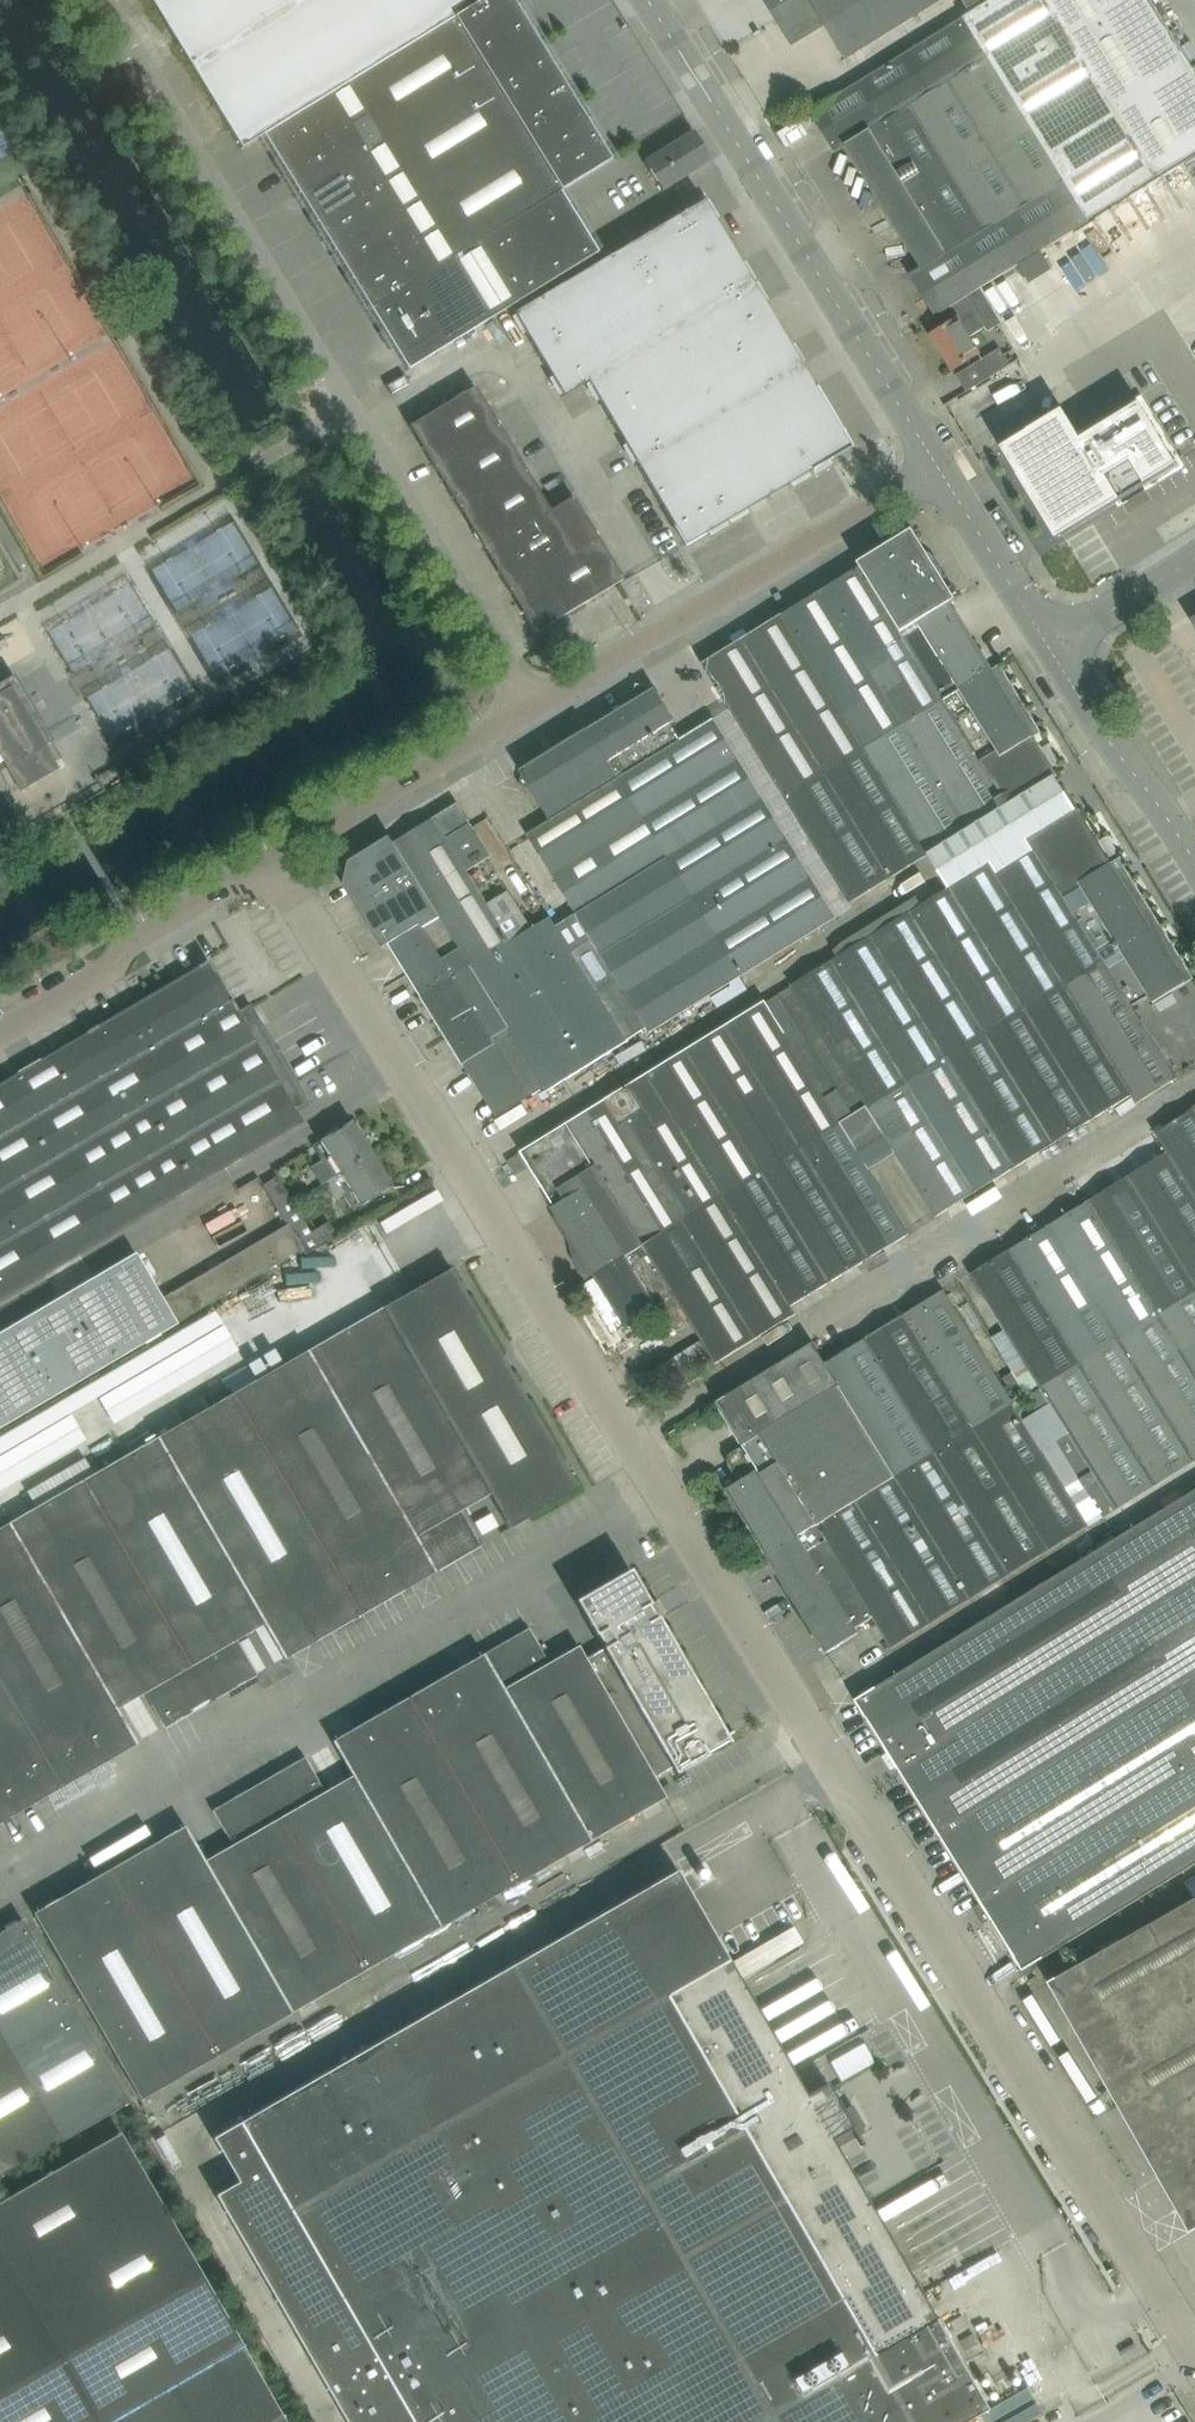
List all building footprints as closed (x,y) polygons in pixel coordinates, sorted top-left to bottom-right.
[(346,85),(470,9),(465,0),(151,0),(242,149),(263,136),(346,85)] [(470,9),(346,85),(364,115),(381,144),(540,46),(512,0),(484,0),(470,9)] [(794,42),(824,23),(846,59),(941,0),(768,0),(794,42)] [(818,125),(836,154),(848,146),(923,268),(911,276),(936,317),(951,308),(981,290),(1014,270),(1019,267),(1029,282),(1051,269),(1042,253),(1091,223),(1089,219),(1159,176),(1194,154),(1194,70),(1152,0),(993,0),(831,100),(819,108),(826,120),(818,125)] [(969,10),(986,0),(963,0),(969,10)] [(381,144),(399,173),(416,200),(575,103),(540,46),(381,144)] [(263,136),(281,166),(364,115),(346,85),(263,136)] [(611,161),(575,103),(416,200),(417,202),(435,230),(452,259),(561,192),(611,161)] [(826,120),(819,108),(810,113),(818,125),(826,120)] [(381,144),(364,115),(281,166),(300,195),(381,144)] [(711,161),(694,132),(643,163),(661,192),(711,161)] [(399,173),(381,144),(300,195),(317,223),(399,173)] [(399,173),(317,223),(335,252),(417,202),(416,200),(399,173)] [(452,259),(471,289),(579,222),(561,192),(452,259)] [(742,265),(740,261),(718,224),(715,220),(706,203),(704,201),(686,212),(518,312),(514,314),(516,316),(525,332),(552,378),(562,394),(564,397),(566,396),(589,382),(589,384),(599,400),(613,423),(626,445),(636,462),(686,546),(689,544),(709,533),(725,523),(748,509),(788,485),(791,484),(807,474),(812,471),(829,461),(851,448),(813,384),(803,367),(801,364),(791,347),(789,343),(781,331),(778,325),(767,306),(764,302),(754,285),(752,281),(742,265)] [(417,202),(335,252),(352,281),(435,230),(417,202)] [(579,222),(471,289),(490,320),(598,253),(579,222)] [(352,281),(370,309),(452,259),(435,230),(352,281)] [(370,309),(388,340),(471,289),(452,259),(370,309)] [(490,320),(471,289),(388,340),(408,371),(490,320)] [(981,290),(951,308),(958,320),(933,336),(954,370),(981,354),(970,336),(987,326),(989,329),(1001,322),(981,290)] [(957,375),(963,384),(968,392),(1011,365),(1001,348),(957,375)] [(410,427),(435,469),(501,429),(475,387),(410,427)] [(1063,409),(1002,447),(1057,538),(1178,465),(1140,403),(1082,439),(1063,409)] [(525,470),(501,429),(435,469),(460,510),(525,470)] [(550,511),(549,509),(525,470),(460,510),(485,551),(550,511)] [(550,511),(485,551),(510,592),(598,538),(572,495),(549,509),(550,511)] [(860,563),(862,567),(906,637),(923,627),(920,622),(952,603),(957,600),(914,529),(860,563)] [(624,580),(598,538),(510,592),(535,633),(624,580)] [(865,749),(905,725),(867,662),(906,638),(906,637),(862,567),(783,616),(865,749)] [(107,648),(154,628),(136,587),(51,624),(72,670),(109,654),(107,648)] [(993,670),(952,603),(920,622),(923,627),(906,637),(906,638),(867,662),(905,725),(1001,665),(993,670)] [(825,775),(865,749),(783,616),(703,665),(786,798),(825,775)] [(929,856),(929,855),(1009,806),(1056,777),(1058,776),(1034,737),(1042,732),(1038,726),(1039,726),(1001,665),(905,725),(865,749),(929,856)] [(21,792),(59,770),(45,747),(53,742),(14,676),(0,685),(0,693),(1,695),(0,695),(0,773),(7,769),(21,792)] [(634,702),(588,731),(618,780),(667,749),(652,725),(671,713),(656,688),(648,693),(637,690),(637,691),(634,702)] [(837,918),(834,914),(715,720),(667,749),(618,780),(666,857),(741,977),(837,918)] [(528,835),(577,913),(666,857),(618,780),(588,731),(522,772),(524,775),(521,784),(531,787),(542,804),(547,801),(557,817),(528,835)] [(865,749),(825,775),(890,880),(929,856),(865,749)] [(851,904),(890,880),(825,775),(786,798),(851,904)] [(829,963),(792,986),(867,1106),(907,1082),(948,1058),(986,1035),(1030,1008),(1106,962),(1155,933),(1154,930),(1162,925),(1124,864),(1120,859),(1112,863),(1079,809),(1077,810),(1056,777),(1009,806),(965,833),(929,855),(949,888),(922,906),(921,905),(829,963)] [(395,843),(442,919),(471,966),(513,940),(489,902),(470,871),(492,857),(458,804),(395,843)] [(425,930),(442,919),(395,843),(391,837),(350,862),(345,886),(384,949),(390,945),(422,925),(425,930)] [(741,977),(666,857),(577,913),(592,938),(572,951),(628,1041),(647,1028),(650,1033),(741,977)] [(508,890),(489,902),(513,940),(531,929),(508,890)] [(471,966),(422,997),(464,1065),(495,1046),(529,1098),(546,1088),(548,1092),(628,1042),(628,1041),(572,951),(551,916),(531,929),(513,940),(471,966)] [(422,997),(471,966),(442,919),(425,930),(422,925),(390,945),(422,997)] [(1155,933),(1106,962),(1134,1007),(1150,997),(1154,1004),(1194,979),(1162,925),(1154,930),(1155,933)] [(209,962),(85,1034),(180,1195),(291,1130),(284,1119),(297,1112),(209,962)] [(1106,962),(1030,1008),(1098,1117),(1133,1096),(1137,1104),(1178,1079),(1134,1007),(1106,962)] [(792,986),(766,1002),(841,1123),(867,1106),(792,986)] [(682,1219),(721,1196),(763,1171),(842,1124),(766,1002),(586,1113),(592,1124),(573,1136),(566,1125),(522,1153),(522,1154),(512,1160),(517,1169),(528,1163),(556,1208),(600,1181),(638,1245),(642,1244),(682,1219)] [(1030,1008),(986,1035),(1053,1145),(1098,1117),(1030,1008)] [(180,1195),(85,1034),(13,1077),(107,1238),(180,1195)] [(1053,1145),(986,1035),(948,1058),(1015,1169),(1053,1145)] [(948,1058),(907,1082),(975,1194),(1015,1169),(948,1058)] [(35,1280),(107,1238),(13,1077),(0,1084),(0,1220),(35,1280)] [(975,1194),(907,1082),(867,1106),(936,1218),(975,1194)] [(1194,1196),(1194,1108),(1155,1133),(1168,1153),(1194,1196)] [(291,1130),(303,1123),(297,1112),(284,1119),(291,1130)] [(592,1124),(586,1113),(566,1125),(573,1136),(592,1124)] [(312,1146),(332,1178),(372,1154),(352,1121),(312,1146)] [(842,1124),(763,1171),(831,1283),(910,1234),(842,1124)] [(1129,1177),(1194,1285),(1194,1196),(1168,1153),(1129,1177)] [(352,1211),(393,1186),(372,1154),(332,1178),(352,1211)] [(831,1283),(763,1171),(721,1196),(792,1307),(831,1283)] [(278,1177),(263,1186),(278,1212),(293,1203),(278,1177)] [(1089,1201),(1158,1314),(1194,1292),(1194,1285),(1129,1177),(1089,1201)] [(555,1207),(552,1209),(558,1217),(575,1245),(579,1262),(585,1260),(593,1273),(625,1254),(638,1245),(600,1181),(556,1208),(555,1207)] [(721,1196),(682,1219),(757,1339),(797,1315),(792,1307),(721,1196)] [(1052,1224),(1121,1337),(1158,1314),(1089,1201),(1052,1224)] [(287,1226),(301,1250),(305,1255),(338,1236),(329,1222),(311,1233),(293,1203),(278,1212),(286,1226),(287,1226)] [(682,1219),(642,1244),(674,1295),(717,1364),(757,1339),(682,1219)] [(35,1280),(0,1220),(0,1301),(35,1280)] [(1012,1249),(1081,1361),(1121,1337),(1052,1224),(1012,1249)] [(177,1324),(301,1250),(287,1226),(286,1226),(163,1298),(138,1257),(136,1254),(0,1334),(0,1429),(177,1324)] [(638,1245),(625,1254),(657,1305),(674,1295),(642,1244),(638,1245)] [(1040,1386),(1081,1361),(1012,1249),(971,1274),(1040,1386)] [(660,1309),(657,1305),(625,1254),(593,1273),(596,1278),(584,1286),(614,1334),(625,1326),(628,1329),(655,1313),(657,1315),(660,1313),(659,1310),(660,1309)] [(383,1308),(447,1419),(515,1379),(452,1269),(383,1308)] [(905,1316),(974,1429),(975,1428),(1015,1404),(945,1291),(905,1316)] [(1081,1361),(1040,1386),(1117,1510),(1194,1462),(1194,1292),(1158,1314),(1121,1337),(1081,1361)] [(383,1308),(308,1351),(436,1572),(481,1546),(460,1511),(489,1495),(490,1494),(447,1419),(383,1308)] [(868,1338),(935,1452),(974,1429),(905,1316),(868,1338)] [(827,1364),(895,1475),(935,1452),(868,1338),(827,1364)] [(766,1554),(815,1525),(855,1500),(858,1499),(895,1476),(895,1475),(827,1364),(814,1344),(717,1403),(759,1471),(727,1490),(766,1554)] [(436,1572),(308,1351),(234,1394),(361,1615),(436,1572)] [(579,1490),(515,1379),(447,1419),(490,1494),(489,1495),(509,1529),(579,1490)] [(234,1394),(158,1438),(266,1624),(265,1624),(285,1659),(361,1615),(234,1394)] [(1015,1404),(975,1428),(1051,1551),(1091,1527),(1015,1404)] [(935,1452),(1011,1576),(1051,1551),(975,1428),(974,1429),(935,1452)] [(84,1481),(211,1702),(257,1675),(237,1641),(265,1624),(266,1624),(158,1438),(84,1481)] [(895,1475),(895,1476),(972,1601),(1011,1576),(935,1452),(895,1475)] [(932,1625),(972,1601),(895,1476),(858,1499),(855,1500),(932,1625)] [(84,1481),(8,1525),(117,1709),(145,1693),(165,1728),(211,1702),(84,1481)] [(1194,1621),(1194,1491),(1137,1527),(1179,1595),(1194,1621)] [(855,1500),(815,1525),(873,1619),(892,1650),(932,1625),(855,1500)] [(63,1787),(137,1744),(117,1709),(8,1525),(0,1529),(0,1679),(63,1787)] [(873,1619),(815,1525),(766,1554),(827,1654),(860,1634),(857,1629),(873,1619)] [(1179,1595),(1137,1527),(856,1701),(898,1768),(1179,1595)] [(605,1647),(585,1659),(654,1778),(672,1768),(675,1774),(708,1756),(704,1750),(727,1737),(630,1570),(576,1601),(596,1636),(598,1635),(605,1647)] [(940,1836),(1194,1678),(1194,1621),(1179,1595),(898,1768),(940,1836)] [(654,1778),(585,1659),(578,1647),(548,1664),(529,1629),(480,1657),(588,1843),(666,1798),(654,1778)] [(515,1886),(588,1843),(480,1657),(406,1699),(515,1886)] [(940,1836),(982,1904),(974,1909),(984,1924),(992,1920),(1024,1971),(1194,1865),(1194,1678),(940,1836)] [(63,1787),(0,1679),(0,1823),(63,1787)] [(441,1928),(515,1886),(406,1699),(333,1742),(353,1777),(441,1928)] [(304,1758),(258,1784),(367,1971),(441,1928),(353,1777),(325,1793),(304,1758)] [(205,1862),(294,2014),(367,1971),(258,1784),(213,1811),(233,1846),(205,1862)] [(674,1793),(669,1784),(663,1788),(667,1796),(674,1793)] [(186,1826),(110,1870),(219,2058),(294,2014),(205,1862),(186,1826)] [(219,2058),(110,1870),(34,1914),(46,1935),(144,2101),(219,2058)] [(213,2138),(239,2182),(216,2195),(347,2421),(965,2421),(987,2409),(935,2319),(833,2140),(853,2128),(827,2082),(824,2083),(825,2084),(806,2095),(729,1961),(677,1871),(241,2122),(213,2138)] [(1050,1983),(1191,2233),(1194,2230),(1194,1901),(1050,1983)] [(0,1934),(0,2034),(64,2145),(131,2106),(35,1941),(23,1920),(0,1934)] [(830,2002),(773,2028),(779,2040),(836,2015),(830,2002)] [(64,2145),(0,2034),(0,2181),(64,2145)] [(928,2111),(864,2149),(890,2194),(954,2157),(928,2111)] [(0,2205),(0,2421),(284,2421),(121,2137),(0,2205)] [(884,2221),(921,2201),(915,2190),(878,2211),(884,2221)] [(991,2421),(1021,2421),(1041,2412),(1029,2389),(986,2411),(991,2421)]
